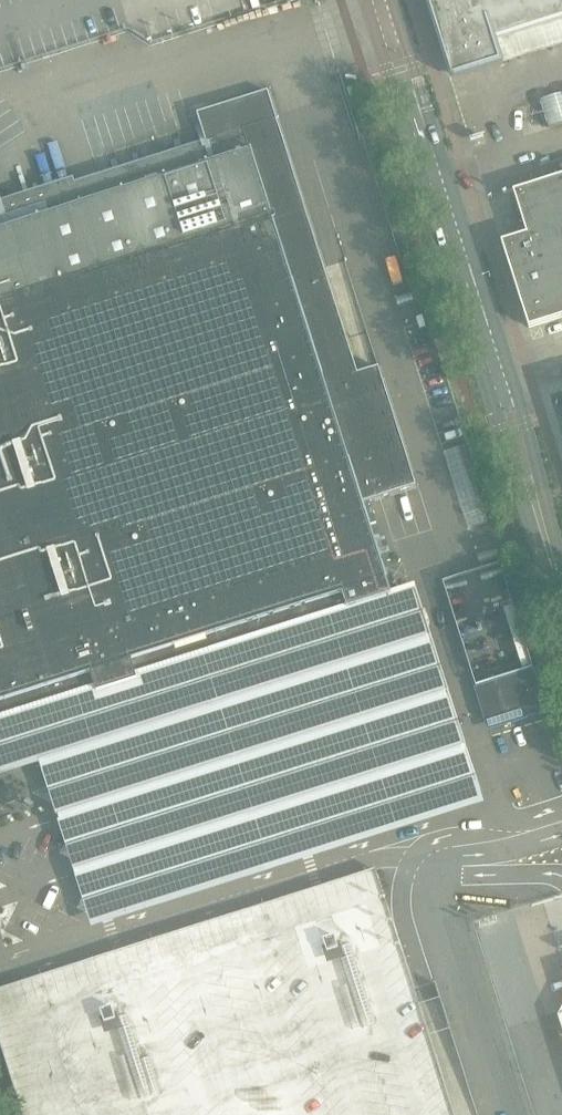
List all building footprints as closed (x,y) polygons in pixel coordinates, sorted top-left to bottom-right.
[(449,77),(455,80),(504,64),(496,39),(561,18),(561,0),(425,0),(449,77)] [(496,39),(504,64),(561,46),(561,18),(496,39)] [(417,487),(379,368),(358,375),(268,92),(197,114),(206,143),(75,184),(74,179),(0,203),(0,721),(66,700),(74,697),(76,701),(83,699),(170,671),(169,667),(293,628),(392,596),(380,559),(381,558),(378,548),(377,549),(370,526),(376,524),(369,502),(417,487)] [(540,102),(548,128),(561,124),(561,95),(540,102)] [(502,243),(529,329),(561,318),(561,177),(514,193),(527,235),(502,243)] [(498,565),(447,580),(466,644),(516,629),(498,565)] [(40,768),(90,930),(482,806),(415,589),(392,596),(169,667),(170,671),(83,699),(76,701),(74,697),(66,700),(0,721),(0,780),(40,768)] [(534,670),(495,682),(508,726),(548,713),(534,670)] [(386,911),(373,871),(0,987),(0,1076),(12,1114),(449,1114),(386,911)]
